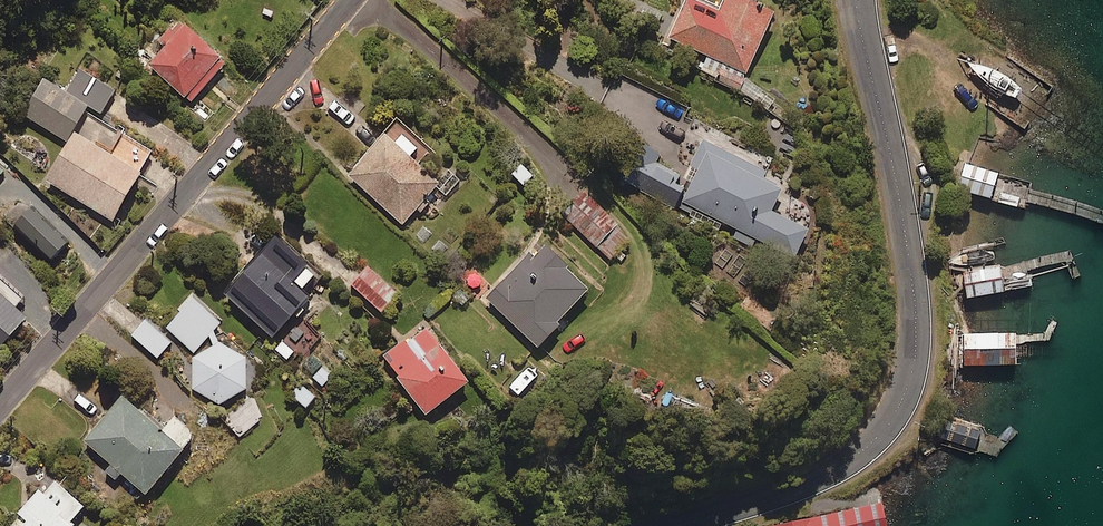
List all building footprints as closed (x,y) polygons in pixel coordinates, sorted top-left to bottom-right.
[(669,41),(706,58),(699,73),(739,92),(771,22),(726,1),(719,18),(687,3),(669,41)] [(229,65),(185,24),(166,45),(171,50),(154,70),(192,105),(229,65)] [(116,94),(82,72),(67,95),(48,83),(26,117),(69,144),(92,109),(102,116),(116,94)] [(154,155),(93,117),(51,184),(116,225),(145,179),(140,176),(154,155)] [(448,198),(463,182),(401,125),(352,179),(404,228),(419,212),(424,216),(432,207),(427,203),(430,200),(432,202),(441,192),(448,198)] [(682,206),(736,234),(733,238),(753,248),(755,244),(793,263),(807,237),(769,217),(781,194),(759,183),(762,177),(703,146),(692,170),(696,172),(682,206)] [(678,177),(652,163),(638,187),(673,208),(682,193),(672,187),(678,177)] [(998,176),(965,166),(957,192),(990,202),(998,176)] [(633,240),(587,195),(566,216),(612,262),(633,240)] [(72,246),(38,212),(20,230),(54,264),(72,246)] [(320,279),(281,242),(229,298),(276,342),(313,303),(305,296),(320,279)] [(594,294),(544,246),(490,302),(542,352),(562,332),(560,329),(594,294)] [(406,305),(370,270),(354,287),(390,322),(406,305)] [(998,271),(962,274),(965,301),(1000,298),(998,271)] [(226,324),(194,294),(180,308),(185,313),(169,330),(196,355),(226,324)] [(0,295),(0,355),(30,322),(0,295)] [(174,344),(148,321),(134,338),(160,360),(174,344)] [(473,388),(430,330),(387,361),(430,420),(473,388)] [(1015,335),(963,335),(963,369),(1015,369),(1015,335)] [(223,408),(250,392),(250,359),(223,346),(195,360),(196,393),(223,408)] [(301,392),(299,390),(293,397),(309,412),(319,400),(305,387),(301,392)] [(87,446),(113,468),(108,474),(119,484),(124,478),(150,500),(200,441),(178,421),(166,435),(126,400),(87,446)] [(265,418),(250,400),(225,420),(239,438),(265,418)] [(979,435),(947,425),(942,442),(974,452),(979,435)] [(58,484),(24,519),(31,525),(75,525),(88,512),(58,484)] [(771,525),(886,525),(881,503),(771,525)]
